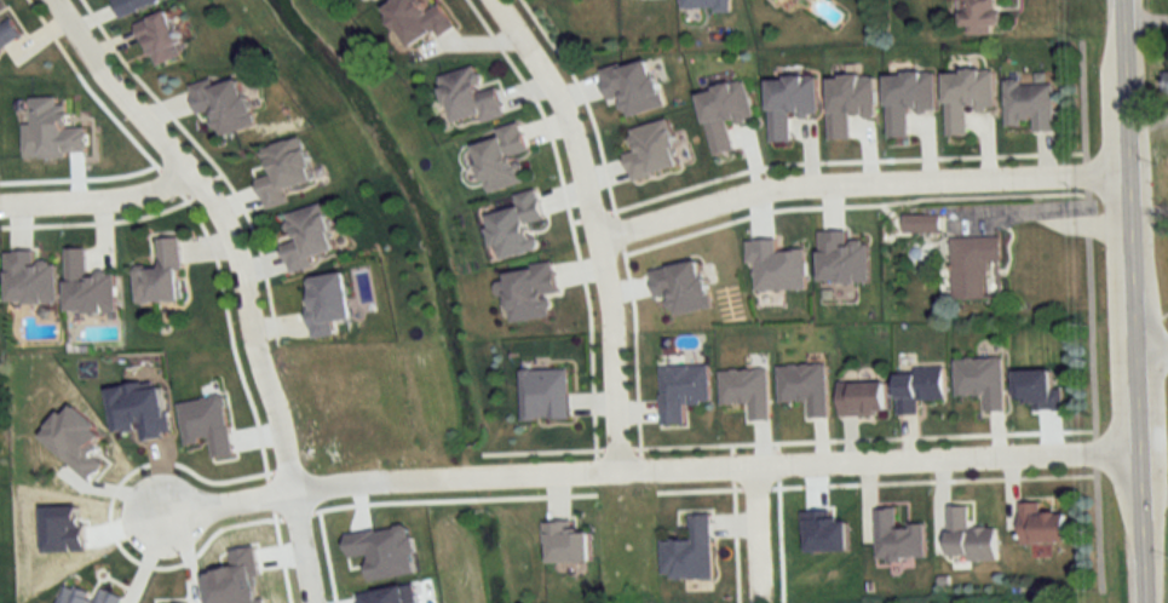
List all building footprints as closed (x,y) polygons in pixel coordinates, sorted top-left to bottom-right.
[(119,17),(168,0),(113,0),(119,17)] [(427,11),(421,0),(394,0),(384,6),(409,50),(453,25),(440,3),(427,11)] [(730,0),(680,0),(680,11),(730,11),(730,0)] [(963,29),(1002,28),(1002,0),(962,0),(963,29)] [(135,24),(153,67),(184,55),(166,11),(135,24)] [(10,18),(0,24),(0,50),(21,37),(10,18)] [(601,71),(608,101),(621,98),(626,117),(663,108),(651,59),(601,71)] [(453,125),(481,117),(482,123),(505,117),(496,87),(485,90),(478,66),(439,76),(453,125)] [(945,71),(946,136),(967,135),(967,109),(994,109),(993,70),(945,71)] [(909,138),(908,110),(935,110),(935,72),(886,73),(887,138),(909,138)] [(850,139),(850,114),(876,114),(876,75),(829,75),(829,139),(850,139)] [(817,77),(768,78),(769,142),(791,142),(791,114),(817,113),(817,77)] [(254,126),(239,78),(213,86),(211,79),(190,86),(200,118),(212,114),(219,137),(254,126)] [(712,155),(734,150),(728,122),(753,117),(745,81),(699,91),(712,155)] [(1004,83),(1005,127),(1030,127),(1030,131),(1053,131),(1053,83),(1004,83)] [(636,153),(625,155),(631,180),(680,168),(668,120),(630,129),(636,153)] [(474,145),(486,192),(528,182),(522,154),(527,153),(521,124),(493,130),(496,140),(474,145)] [(313,183),(303,138),(264,147),(271,175),(257,178),(264,209),(287,203),(284,190),(313,183)] [(514,195),(517,209),(488,216),(498,260),(538,250),(532,224),(545,221),(537,190),(514,195)] [(287,213),(294,242),(281,245),(289,273),(312,267),(309,257),(335,251),(323,204),(287,213)] [(904,233),(940,233),(940,215),(904,215),(904,233)] [(1001,237),(952,239),(954,300),(989,298),(988,263),(1002,262),(1001,237)] [(180,238),(158,238),(159,267),(135,267),(136,303),(182,301),(180,238)] [(115,274),(87,274),(87,248),(67,248),(67,312),(115,312),(115,274)] [(6,251),(7,304),(57,303),(56,264),(34,264),(33,251),(6,251)] [(1004,411),(1003,359),(955,359),(956,397),(983,396),(983,412),(1004,411)] [(710,405),(710,367),(662,367),(662,428),(686,428),(686,405),(710,405)] [(721,370),(721,405),(748,405),(748,421),(769,421),(769,370),(721,370)] [(944,400),(944,370),(897,371),(898,416),(919,416),(919,401),(944,400)] [(839,416),(885,416),(885,384),(839,384),(839,416)] [(1067,543),(1067,514),(1040,514),(1040,503),(1021,503),(1021,543),(1067,543)] [(969,528),(969,506),(948,506),(948,560),(995,560),(995,528),(969,528)] [(924,525),(897,526),(897,509),(876,509),(877,560),(925,558),(924,525)] [(713,580),(712,516),(689,516),(689,541),(662,541),(663,580),(713,580)]
